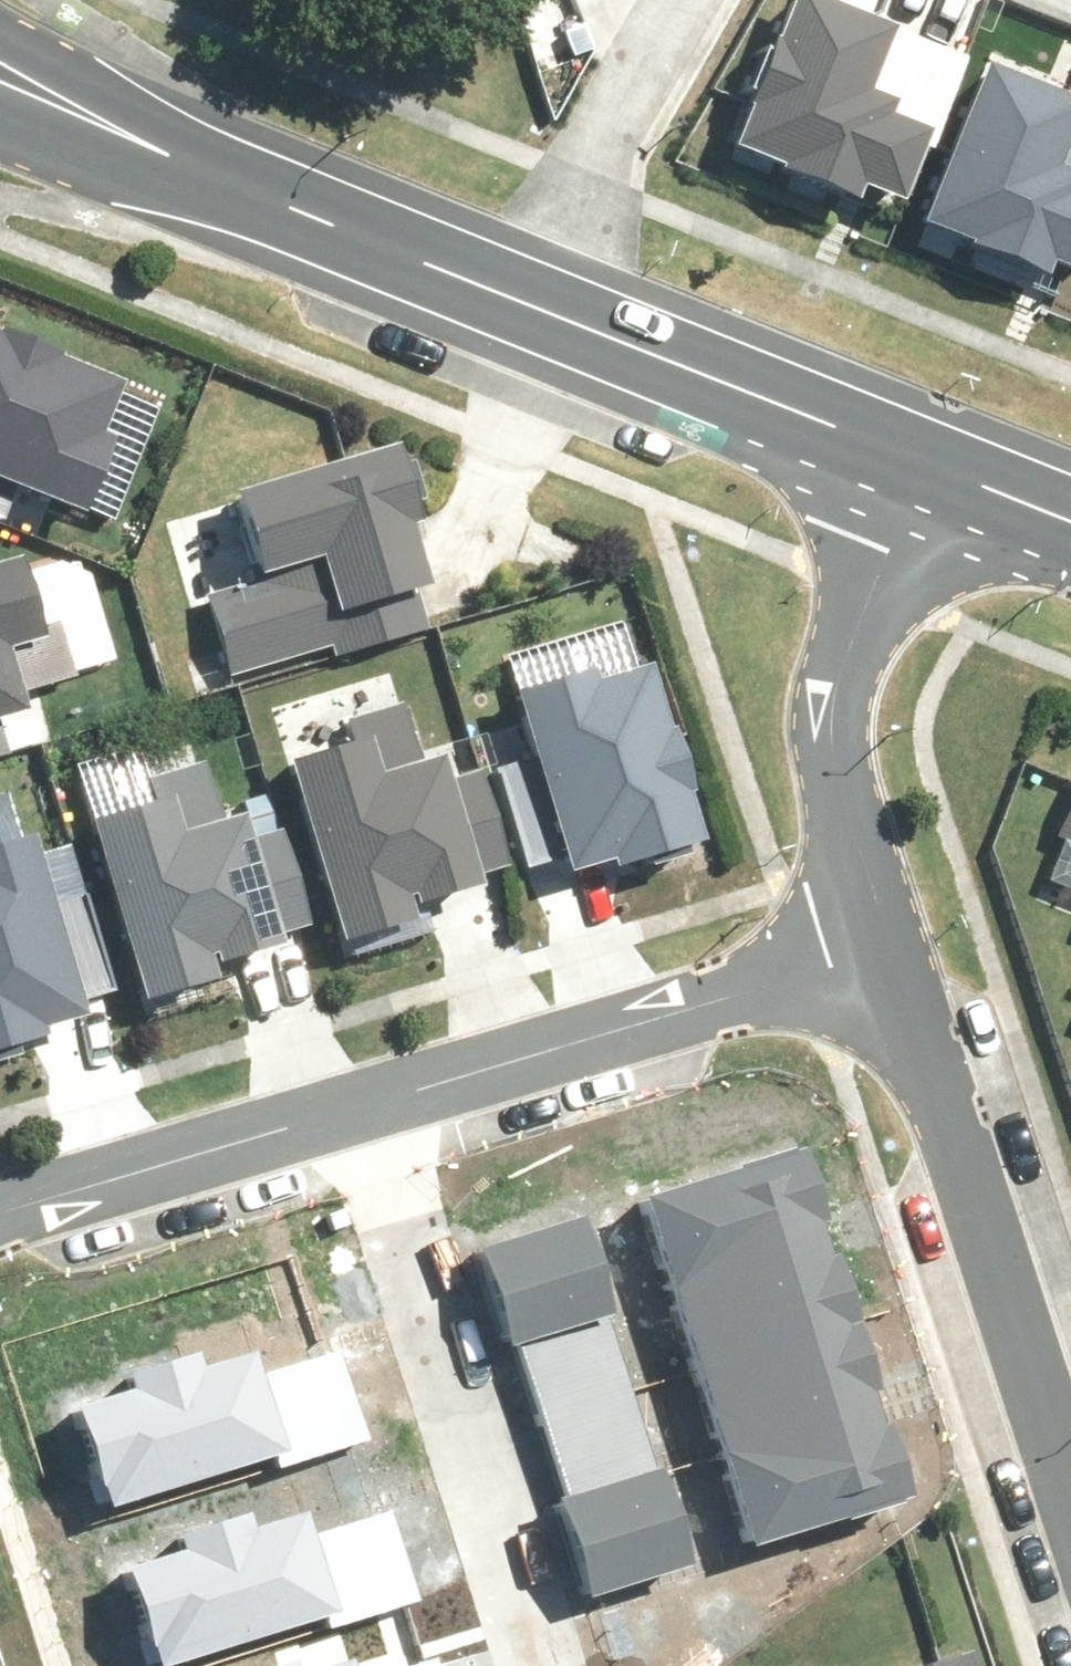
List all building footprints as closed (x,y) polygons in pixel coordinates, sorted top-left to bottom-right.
[(724,140),(771,158),(769,165),(849,197),(856,181),(893,196),(917,135),(928,139),(965,49),(842,0),(781,0),(724,140)] [(906,221),(953,240),(951,246),(1031,278),(1038,262),(1070,275),(1070,100),(971,60),(906,221)] [(75,496),(99,434),(87,430),(109,371),(0,329),(0,468),(75,496)] [(249,578),(207,591),(229,663),(330,633),(333,644),(422,618),(411,580),(422,577),(404,516),(414,513),(391,436),(221,486),(249,578)] [(0,553),(0,712),(20,706),(15,688),(78,670),(59,606),(33,614),(13,549),(0,553)] [(691,837),(633,663),(586,679),(580,667),(506,692),(567,868),(602,856),(605,866),(691,837)] [(280,762),(329,932),(400,912),(396,899),(498,870),(466,761),(436,770),(430,749),(416,753),(400,698),(341,715),(349,743),(280,762)] [(87,815),(136,984),(207,964),(203,951),(305,922),(273,813),(243,822),(237,801),(223,805),(207,751),(148,768),(156,795),(87,815)] [(1054,822),(1070,828),(1070,777),(1054,822)] [(44,1025),(40,1016),(76,1005),(21,827),(0,834),(0,1040),(44,1025)] [(800,1155),(650,1205),(678,1288),(828,1238),(800,1155)] [(507,1342),(521,1337),(608,1311),(583,1232),(482,1263),(507,1342)] [(828,1238),(678,1288),(706,1372),(856,1322),(828,1238)] [(521,1337),(546,1416),(632,1389),(608,1311),(521,1337)] [(856,1322),(706,1372),(734,1455),(885,1405),(856,1322)] [(90,1400),(118,1494),(277,1448),(281,1461),(370,1436),(343,1346),(263,1369),(257,1348),(201,1364),(197,1354),(136,1372),(140,1385),(90,1400)] [(546,1416),(570,1495),(657,1468),(632,1389),(546,1416)] [(885,1405),(734,1455),(762,1539),(913,1489),(885,1405)] [(570,1495),(561,1498),(590,1591),(686,1561),(657,1468),(570,1495)] [(141,1566),(168,1660),(327,1614),(331,1627),(420,1602),(394,1512),(314,1535),(307,1514),(251,1531),(248,1520),(187,1538),(191,1551),(141,1566)] [(915,1665),(961,1665),(957,1652),(915,1665)]
